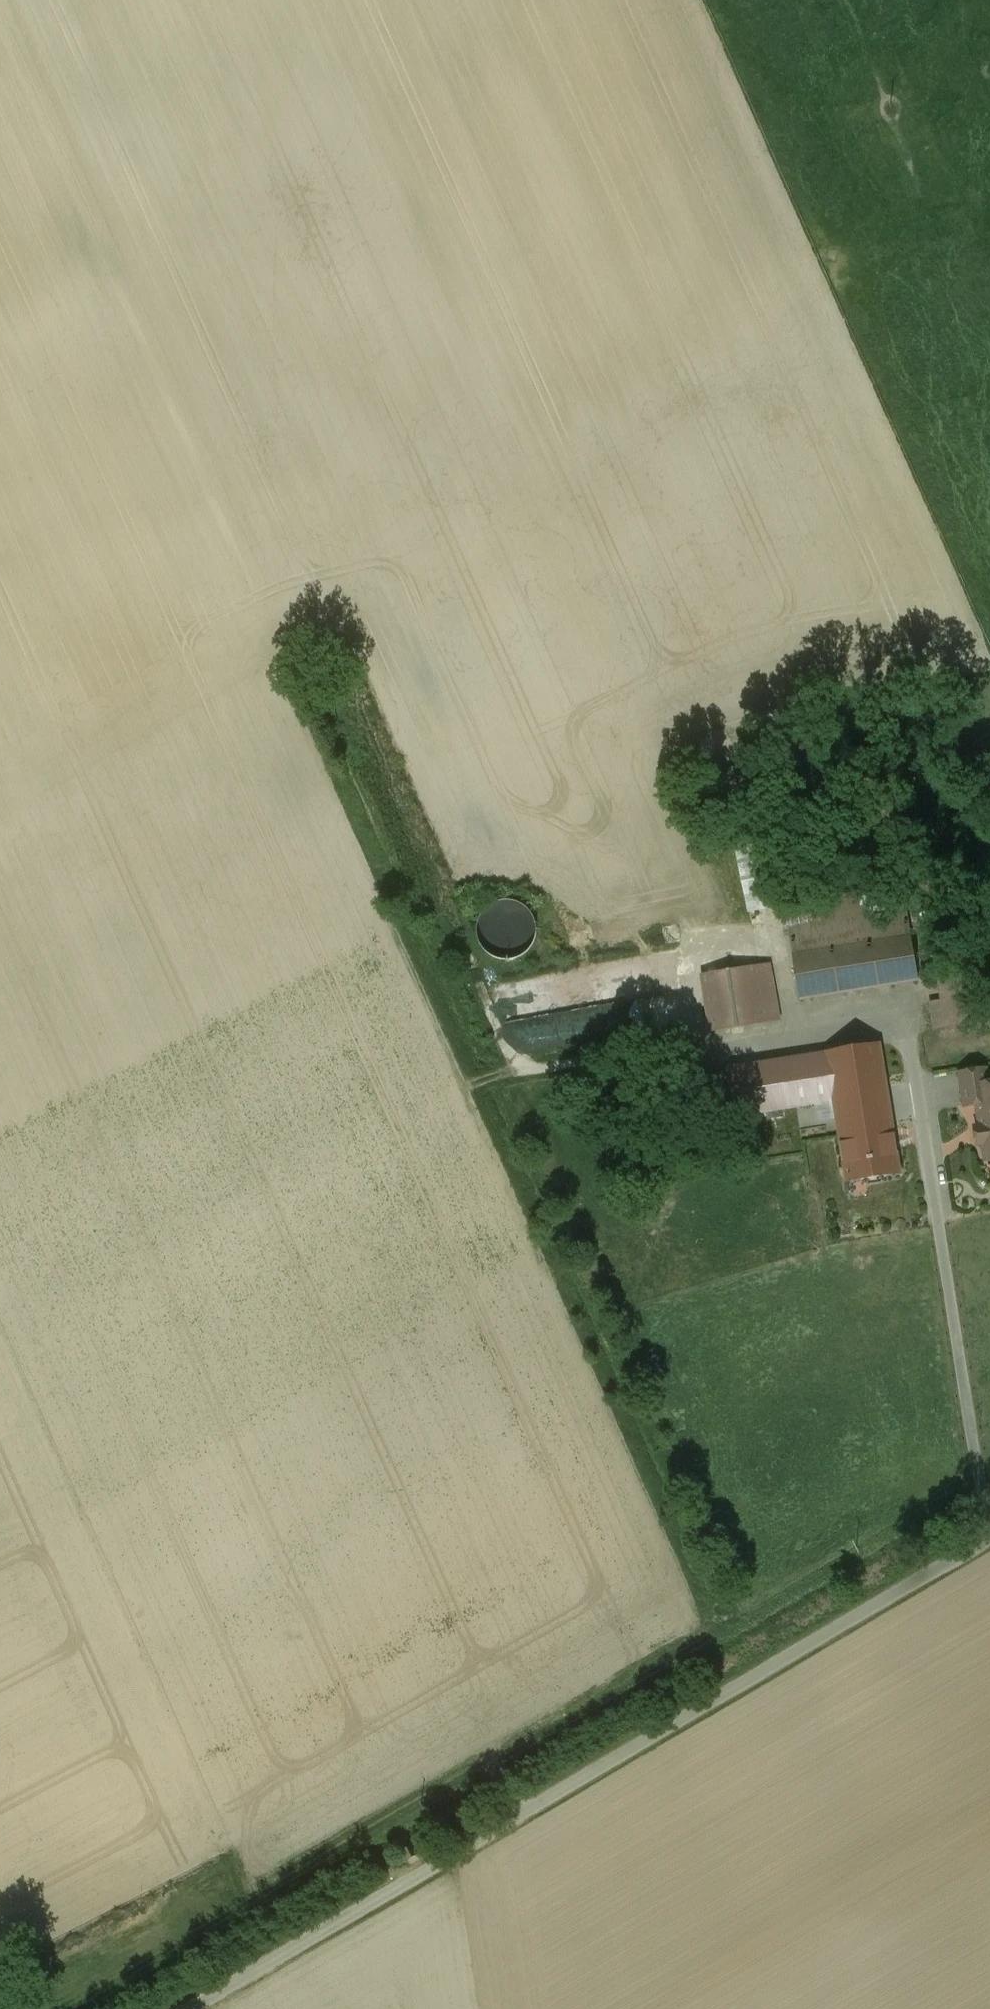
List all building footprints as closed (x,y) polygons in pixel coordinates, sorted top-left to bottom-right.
[(771,907),(742,766),(723,770),(752,910),(771,907)] [(544,936),(520,892),(484,912),(508,956),(544,936)] [(887,915),(775,932),(788,1016),(899,999),(887,915)] [(936,1026),(985,1023),(981,962),(941,964),(943,998),(934,999),(936,1026)] [(768,1033),(757,970),(686,982),(697,1045),(768,1033)] [(551,981),(503,989),(508,1020),(556,1012),(551,981)] [(891,1195),(871,1058),(831,1064),(701,1083),(708,1132),(822,1115),(835,1203),(891,1195)] [(947,1087),(951,1126),(965,1125),(971,1187),(989,1186),(989,1083),(947,1087)]
